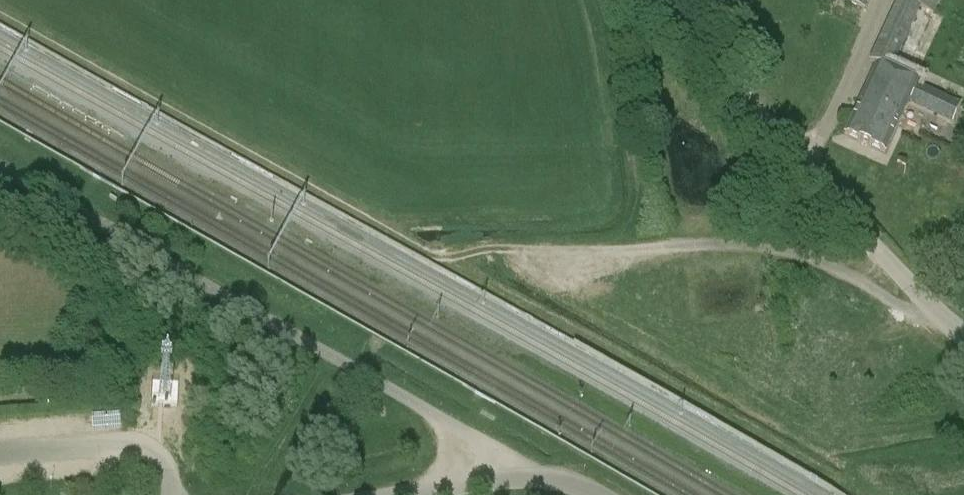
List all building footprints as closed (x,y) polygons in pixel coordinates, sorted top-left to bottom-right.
[(870,0),(839,0),(865,12),(870,0)] [(869,62),(875,65),(844,134),(886,153),(908,104),(963,130),(963,106),(917,84),(890,72),(919,8),(933,14),(939,0),(898,0),(869,62)]
